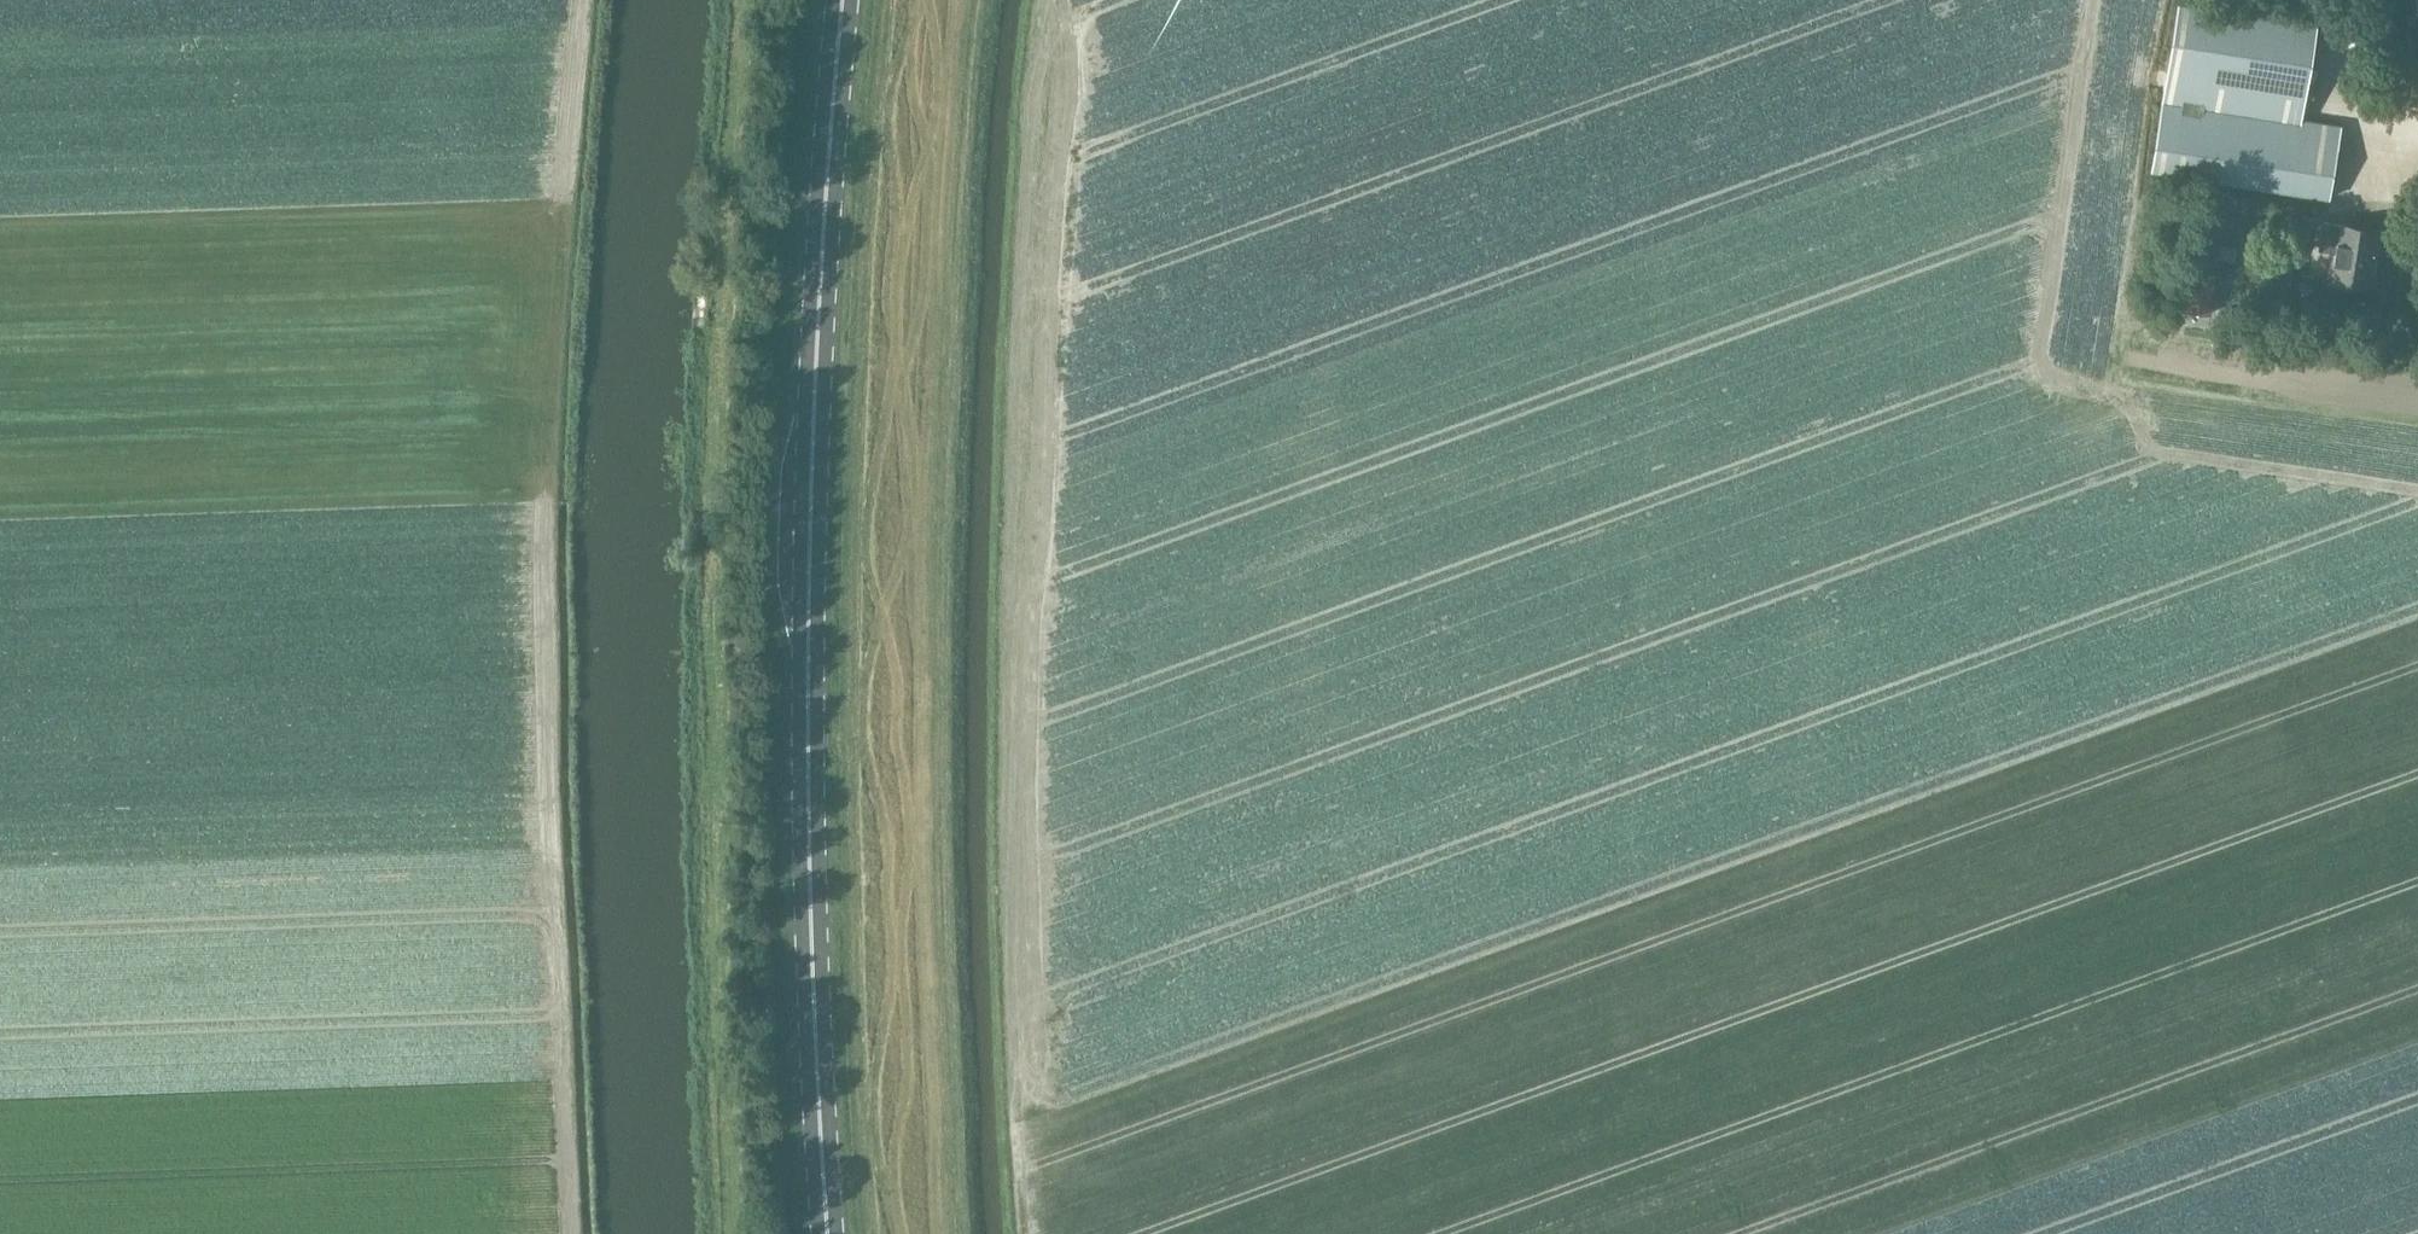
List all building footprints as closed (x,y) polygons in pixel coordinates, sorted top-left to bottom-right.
[(2294,20),(2178,0),(2150,169),(2329,197),(2339,126),(2301,119),(2316,24),(2314,23),(2316,11),(2296,8),(2294,20)] [(2245,230),(2250,196),(2229,192),(2224,226),(2245,230)] [(2378,229),(2339,223),(2322,220),(2317,248),(2324,249),(2334,251),(2330,279),(2368,286),(2378,229)]
